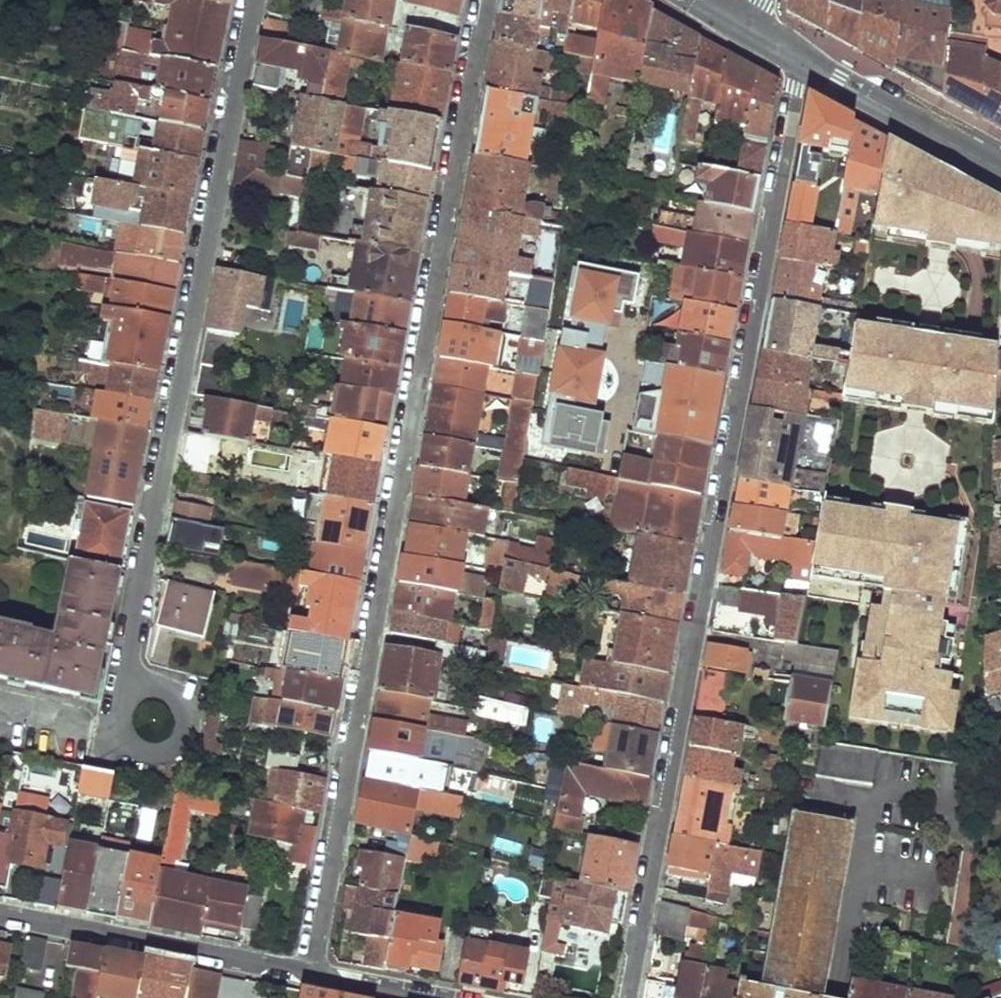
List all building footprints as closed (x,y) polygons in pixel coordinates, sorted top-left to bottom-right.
[(175,58),(222,68),(234,6),(208,0),(142,0),(183,9),(175,58)] [(347,13),(324,8),(321,21),(332,23),(344,25),(340,53),(365,59),(385,63),(396,0),(349,0),(347,13)] [(462,21),(465,0),(410,0),(409,4),(462,21)] [(500,19),(541,26),(545,0),(504,0),(500,19)] [(541,26),(539,35),(556,38),(560,17),(565,18),(561,43),(564,43),(574,0),(545,0),(541,26)] [(564,43),(561,58),(567,59),(596,64),(607,0),(574,0),(564,43)] [(596,64),(592,84),(589,101),(588,105),(606,108),(611,77),(641,83),(654,14),(629,1),(628,0),(607,0),(596,64)] [(827,29),(830,0),(789,0),(789,9),(808,19),(827,29)] [(863,50),(866,0),(830,0),(827,29),(844,39),(863,50)] [(863,50),(879,59),(896,68),(900,8),(901,0),(866,0),(863,50)] [(943,93),(949,45),(949,33),(950,10),(951,0),(941,0),(941,6),(929,0),(913,0),(928,6),(925,23),(900,8),(896,68),(920,81),(943,93)] [(972,13),(973,0),(951,0),(950,10),(972,13)] [(950,10),(949,33),(970,36),(972,13),(950,10)] [(654,14),(641,83),(683,92),(680,104),(691,106),(703,40),(680,27),(654,14)] [(996,63),(998,48),(1000,49),(1000,29),(1000,28),(1000,20),(989,15),(987,47),(986,58),(996,63)] [(268,16),(264,36),(291,43),(295,22),(268,16)] [(498,32),(496,46),(536,53),(539,35),(541,26),(500,19),(498,32)] [(344,25),(332,23),(328,51),(340,53),(344,25)] [(120,26),(116,45),(125,47),(156,54),(160,34),(120,26)] [(457,45),(409,31),(403,67),(451,78),(457,45)] [(264,36),(259,61),(302,71),(301,83),(314,85),(312,98),(320,100),(328,51),(291,43),(264,36)] [(703,40),(691,106),(685,142),(697,144),(705,102),(718,104),(731,54),(718,47),(703,40)] [(943,93),(964,105),(970,47),(949,45),(943,93)] [(491,69),(487,95),(587,112),(588,105),(589,101),(542,93),(544,83),(530,80),(531,73),(554,77),(557,57),(536,53),(496,46),(491,69)] [(125,47),(118,79),(216,101),(222,68),(175,58),(156,54),(125,47)] [(970,108),(981,115),(986,58),(987,47),(970,47),(964,105),(970,108)] [(328,51),(320,100),(341,104),(348,66),(363,69),(365,59),(340,53),(328,51)] [(731,54),(718,104),(714,120),(748,124),(759,69),(748,63),(731,54)] [(996,63),(986,58),(981,115),(1000,126),(1000,66),(996,63)] [(567,59),(563,79),(592,84),(596,64),(567,59)] [(403,67),(394,115),(442,125),(446,106),(451,78),(403,67)] [(759,69),(748,124),(744,140),(770,145),(773,126),(782,81),(759,69)] [(171,103),(166,122),(210,132),(216,101),(118,79),(112,109),(140,116),(143,97),(171,103)] [(587,112),(487,95),(480,130),(476,158),(537,169),(544,170),(550,127),(536,124),(538,109),(553,112),(553,119),(585,124),(587,112)] [(312,98),(303,96),(288,174),(310,179),(316,152),(332,156),(359,162),(433,176),(438,150),(442,125),(394,115),(383,113),(375,111),(374,119),(397,124),(392,153),(360,145),(367,109),(364,109),(341,104),(320,100),(312,98)] [(811,99),(799,165),(850,175),(862,123),(841,111),(819,99),(811,99)] [(365,101),(364,109),(367,109),(375,111),(383,113),(384,105),(365,101)] [(148,129),(149,126),(152,127),(155,119),(140,116),(112,109),(101,107),(98,117),(148,129)] [(166,122),(161,142),(117,133),(116,142),(144,149),(205,161),(210,132),(166,122)] [(862,123),(850,175),(838,230),(847,233),(856,189),(884,195),(893,140),(883,134),(862,123)] [(244,140),(239,164),(270,171),(273,146),(244,140)] [(893,140),(884,195),(878,227),(877,233),(937,240),(955,243),(1000,249),(1000,199),(937,164),(893,140)] [(739,163),(737,174),(764,179),(767,163),(769,150),(743,146),(739,163)] [(205,161),(144,149),(137,185),(198,197),(205,161)] [(316,152),(310,179),(327,183),(332,156),(316,152)] [(705,157),(702,168),(737,174),(739,163),(705,157)] [(471,181),(466,213),(544,227),(566,231),(570,208),(561,206),(559,217),(529,211),(537,169),(476,158),(471,181)] [(359,162),(357,174),(383,179),(379,194),(428,205),(430,191),(433,176),(359,162)] [(239,164),(236,184),(277,193),(278,187),(307,194),(310,179),(288,174),(270,171),(239,164)] [(681,164),(675,198),(703,204),(757,214),(761,195),(764,179),(737,174),(702,168),(681,164)] [(642,179),(624,175),(622,184),(621,188),(649,193),(651,185),(641,183),(642,179)] [(99,201),(140,211),(138,222),(191,233),(198,197),(137,185),(103,178),(99,201)] [(658,186),(651,185),(649,193),(657,195),(658,186)] [(371,211),(366,231),(335,224),(333,238),(367,245),(418,256),(422,235),(428,205),(379,194),(343,186),(341,204),(371,211)] [(703,204),(701,219),(660,212),(657,228),(751,247),(755,229),(757,214),(703,204)] [(460,244),(456,267),(508,277),(533,282),(544,227),(466,213),(460,244)] [(185,263),(191,233),(138,222),(130,221),(124,249),(185,263)] [(785,238),(782,257),(828,265),(831,250),(825,248),(828,229),(789,221),(785,238)] [(861,222),(857,236),(875,240),(877,233),(878,227),(861,222)] [(695,251),(693,262),(662,257),(661,265),(745,280),(748,263),(751,247),(657,228),(654,243),(695,251)] [(325,236),(299,230),(298,234),(293,233),(291,242),(292,242),(322,249),(325,236)] [(936,251),(937,240),(877,233),(875,240),(875,243),(936,251)] [(66,259),(91,257),(128,265),(126,281),(180,292),(185,263),(124,249),(68,238),(66,259)] [(1000,260),(1000,249),(955,243),(954,253),(1000,260)] [(418,256),(367,245),(358,278),(330,272),(329,281),(323,280),(322,289),(325,289),(410,306),(414,280),(418,256)] [(778,280),(774,299),(862,316),(864,306),(822,298),(827,274),(838,276),(838,267),(828,265),(782,257),(778,280)] [(661,265),(656,296),(692,303),(739,312),(742,296),(745,280),(661,265)] [(454,278),(451,297),(502,306),(508,277),(456,267),(454,278)] [(633,307),(635,273),(572,268),(567,324),(594,326),(594,332),(610,333),(612,305),(633,307)] [(77,291),(103,295),(105,278),(80,274),(77,291)] [(126,281),(120,308),(175,319),(180,292),(126,281)] [(540,283),(535,312),(551,315),(556,286),(540,283)] [(325,289),(323,300),(353,307),(350,327),(404,338),(406,325),(410,306),(325,289)] [(448,309),(445,327),(482,333),(484,322),(508,326),(509,317),(525,320),(523,340),(546,344),(551,315),(535,312),(502,306),(451,297),(448,309)] [(769,325),(765,348),(814,358),(837,364),(852,367),(855,354),(815,346),(821,321),(848,326),(845,342),(857,344),(860,326),(861,319),(862,316),(774,299),(769,325)] [(692,303),(685,335),(734,345),(736,331),(739,312),(692,303)] [(120,308),(108,363),(164,375),(175,319),(120,308)] [(886,323),(861,319),(860,326),(885,329),(886,323)] [(894,324),(893,331),(921,335),(922,328),(894,324)] [(345,326),(338,360),(347,362),(342,389),(393,399),(396,383),(401,351),(404,338),(350,327),(345,326)] [(860,326),(857,344),(855,354),(852,367),(852,373),(848,392),(911,401),(931,404),(1000,414),(1000,346),(976,342),(971,341),(937,337),(921,335),(893,331),(885,329),(860,326)] [(442,343),(439,360),(482,368),(487,342),(492,343),(493,335),(482,333),(445,327),(442,343)] [(208,328),(202,361),(230,367),(233,367),(239,335),(208,328)] [(609,414),(595,412),(604,352),(585,349),(587,335),(554,330),(535,452),(601,462),(609,414)] [(938,330),(937,337),(971,341),(972,334),(938,330)] [(687,350),(672,347),(668,366),(672,366),(727,378),(731,359),(734,345),(685,335),(680,334),(679,341),(688,343),(687,350)] [(1000,346),(1000,339),(977,335),(976,342),(1000,346)] [(520,339),(518,356),(543,360),(546,344),(523,340),(520,339)] [(762,365),(759,379),(809,388),(814,358),(765,348),(762,365)] [(100,369),(93,391),(103,392),(159,404),(164,375),(108,363),(89,359),(87,366),(100,369)] [(437,371),(435,386),(485,397),(490,369),(482,368),(439,360),(437,371)] [(202,361),(195,395),(208,398),(223,401),(230,367),(202,361)] [(644,361),(642,370),(650,372),(652,362),(644,361)] [(528,363),(525,376),(540,378),(543,366),(528,363)] [(837,364),(835,370),(852,373),(852,367),(837,364)] [(672,366),(658,437),(668,439),(714,448),(721,410),(727,378),(672,366)] [(315,373),(313,383),(321,385),(324,375),(315,373)] [(520,375),(516,402),(525,404),(535,406),(540,378),(525,376),(520,375)] [(757,393),(755,404),(806,415),(808,403),(835,408),(835,403),(846,405),(846,402),(848,395),(809,388),(759,379),(757,393)] [(433,398),(430,412),(481,422),(485,397),(435,386),(433,398)] [(342,389),(337,412),(315,407),(315,410),(297,406),(295,416),(299,416),(308,418),(386,434),(389,419),(393,399),(342,389)] [(97,417),(153,429),(159,404),(103,392),(97,417)] [(909,411),(911,401),(848,392),(848,395),(846,402),(909,411)] [(223,401),(208,398),(205,411),(209,412),(205,434),(255,443),(256,437),(250,436),(253,421),(271,424),(274,411),(223,401)] [(525,404),(519,430),(531,432),(535,406),(525,404)] [(743,465),(741,478),(828,494),(833,472),(823,469),(821,476),(795,471),(806,415),(755,404),(750,430),(743,465)] [(931,404),(930,413),(1000,422),(1000,414),(931,404)] [(65,411),(39,405),(38,432),(64,436),(65,411)] [(635,411),(632,433),(655,437),(657,426),(642,423),(644,413),(635,411)] [(428,424),(425,437),(477,447),(507,453),(526,456),(531,432),(519,430),(516,449),(477,442),(481,422),(430,412),(428,424)] [(308,418),(304,437),(321,440),(318,454),(328,456),(381,465),(383,452),(386,434),(308,418)] [(108,419),(93,496),(139,507),(153,429),(108,419)] [(825,419),(822,430),(840,433),(843,422),(825,419)] [(422,453),(420,467),(472,476),(477,447),(425,437),(422,453)] [(710,472),(714,448),(668,439),(663,466),(632,461),(628,482),(706,497),(710,472)] [(298,451),(297,462),(313,465),(315,454),(298,451)] [(526,456),(507,453),(503,482),(515,484),(522,485),(526,456)] [(328,456),(320,496),(327,497),(373,506),(377,485),(381,465),(328,456)] [(417,483),(414,500),(467,508),(472,476),(420,467),(417,483)] [(572,472),(568,495),(618,505),(614,532),(642,536),(697,545),(700,525),(706,497),(628,482),(572,472)] [(738,492),(736,506),(789,514),(792,499),(826,506),(828,498),(828,494),(741,478),(738,492)] [(292,483),(290,489),(308,493),(310,487),(292,483)] [(515,484),(510,515),(516,516),(522,485),(515,484)] [(373,506),(327,497),(320,496),(308,493),(304,521),(310,522),(321,525),(317,546),(365,556),(368,539),(373,506)] [(176,498),(172,517),(203,524),(207,504),(176,498)] [(828,498),(826,506),(851,510),(853,502),(828,498)] [(467,508),(414,500),(412,513),(409,528),(472,538),(488,541),(493,512),(467,508)] [(91,502),(79,561),(127,572),(138,513),(91,502)] [(895,516),(896,507),(877,504),(875,513),(895,516)] [(734,517),(731,531),(784,539),(789,514),(736,506),(734,517)] [(851,510),(826,506),(819,544),(813,570),(813,571),(884,581),(882,591),(881,608),(884,609),(877,667),(873,694),(866,693),(863,712),(901,716),(907,717),(948,723),(953,692),(955,673),(944,672),(951,622),(948,621),(948,615),(948,611),(946,610),(945,608),(945,606),(946,595),(950,596),(958,525),(950,524),(932,521),(915,519),(895,516),(875,513),(851,510)] [(915,510),(915,519),(932,521),(934,513),(915,510)] [(951,516),(950,524),(958,525),(950,596),(962,598),(972,519),(951,516)] [(172,517),(167,547),(198,553),(203,524),(172,517)] [(317,546),(321,525),(310,522),(306,544),(317,546)] [(472,538),(409,528),(407,542),(404,556),(467,565),(472,538)] [(726,559),(724,571),(751,577),(757,574),(759,562),(765,563),(770,561),(770,557),(800,563),(802,568),(813,570),(819,544),(784,539),(731,531),(726,559)] [(642,536),(634,587),(688,595),(692,571),(697,545),(642,536)] [(365,556),(317,546),(306,544),(275,538),(273,552),(315,563),(312,577),(359,586),(360,577),(365,556)] [(502,543),(495,542),(491,569),(506,571),(507,569),(508,563),(503,562),(504,557),(500,556),(502,543)] [(502,543),(500,556),(504,557),(503,562),(508,563),(509,556),(511,544),(502,543)] [(520,551),(519,557),(509,556),(508,563),(507,569),(556,575),(558,558),(520,551)] [(467,565),(404,556),(401,575),(399,587),(453,595),(486,601),(489,601),(493,577),(479,574),(480,567),(467,565)] [(102,701),(127,572),(79,561),(72,560),(55,637),(18,628),(19,625),(0,621),(0,677),(102,701)] [(234,560),(231,579),(298,591),(300,585),(301,574),(234,560)] [(506,571),(502,597),(525,601),(527,582),(546,589),(571,593),(572,578),(556,575),(507,569),(506,571)] [(882,591),(884,581),(813,571),(811,580),(882,591)] [(311,610),(309,621),(294,617),(290,632),(290,633),(348,645),(353,618),(359,586),(312,577),(301,574),(300,585),(312,588),(308,609),(311,610)] [(789,596),(722,580),(718,599),(742,604),(742,608),(772,614),(771,619),(780,620),(775,641),(786,643),(798,645),(807,600),(789,596)] [(171,581),(162,626),(203,636),(213,591),(171,581)] [(634,587),(603,582),(601,595),(630,600),(628,616),(629,616),(682,624),(685,608),(688,595),(634,587)] [(793,584),(789,596),(807,600),(810,588),(793,584)] [(453,595),(399,587),(397,599),(394,613),(444,622),(448,623),(453,595)] [(495,632),(501,603),(489,601),(486,601),(481,629),(495,632)] [(863,666),(877,667),(884,609),(881,608),(871,607),(863,666)] [(254,611),(252,625),(272,629),(275,615),(254,611)] [(392,625),(390,636),(456,648),(457,640),(465,642),(467,634),(443,628),(444,622),(394,613),(392,625)] [(676,658),(682,624),(629,616),(622,664),(673,673),(676,658)] [(961,624),(951,622),(944,672),(955,673),(961,624)] [(152,660),(169,662),(173,632),(156,629),(152,660)] [(988,671),(1000,667),(1000,629),(991,632),(988,671)] [(272,669),(280,671),(290,633),(278,630),(268,668),(272,669)] [(290,633),(280,671),(341,684),(345,664),(348,645),(290,633)] [(507,644),(494,642),(491,655),(488,670),(501,672),(507,644)] [(786,643),(782,661),(796,664),(837,671),(839,654),(798,645),(786,643)] [(708,653),(707,663),(745,671),(749,650),(710,644),(708,653)] [(461,649),(458,664),(488,670),(491,655),(461,649)] [(384,671),(379,695),(431,704),(434,704),(441,661),(387,652),(384,671)] [(594,659),(589,689),(600,691),(606,661),(594,659)] [(622,664),(606,661),(600,691),(668,703),(673,673),(622,664)] [(837,671),(796,664),(792,685),(833,693),(837,671)] [(853,722),(899,728),(901,716),(863,712),(866,693),(873,694),(877,667),(863,666),(859,665),(853,722)] [(988,671),(995,690),(1000,688),(1000,667),(988,671)] [(701,694),(696,717),(724,723),(734,674),(706,668),(701,694)] [(341,684),(280,671),(272,669),(270,680),(278,682),(273,703),(287,707),(335,720),(338,704),(341,684)] [(757,670),(755,678),(769,680),(770,673),(757,670)] [(570,685),(558,683),(555,699),(567,701),(570,685)] [(589,689),(570,685),(567,701),(564,717),(587,721),(590,706),(610,709),(623,712),(620,727),(662,734),(666,717),(668,703),(600,691),(589,689)] [(792,685),(786,724),(826,732),(833,693),(792,685)] [(958,735),(963,693),(953,692),(948,723),(907,717),(906,729),(958,735)] [(377,709),(374,723),(427,733),(437,735),(463,740),(466,721),(429,714),(431,704),(379,695),(377,709)] [(483,699),(478,711),(476,718),(533,721),(535,711),(483,699)] [(335,720),(287,707),(273,703),(271,702),(266,728),(280,732),(281,728),(331,743),(335,720)] [(217,712),(208,709),(200,753),(217,757),(219,748),(213,738),(217,712)] [(620,727),(623,712),(610,709),(607,725),(620,727)] [(691,747),(686,776),(734,786),(743,737),(760,740),(760,743),(782,747),(784,735),(724,723),(696,717),(691,747)] [(371,739),(369,753),(418,763),(445,769),(447,756),(424,751),(427,733),(374,723),(371,739)] [(662,734),(620,727),(612,769),(654,777),(658,755),(662,734)] [(437,735),(435,747),(479,756),(482,744),(463,740),(437,735)] [(824,744),(819,775),(877,784),(881,750),(824,744)] [(275,753),(270,770),(294,775),(298,759),(275,753)] [(367,766),(363,783),(424,795),(431,797),(448,800),(450,785),(415,778),(418,763),(369,753),(367,766)] [(769,758),(768,769),(778,771),(780,759),(769,758)] [(564,760),(558,790),(568,792),(573,762),(564,760)] [(573,762),(568,792),(565,804),(560,830),(584,834),(587,817),(583,816),(589,787),(600,790),(599,795),(650,803),(654,777),(612,769),(573,762)] [(84,766),(78,792),(111,800),(115,773),(84,766)] [(270,770),(264,795),(238,789),(237,797),(257,802),(304,813),(317,817),(324,782),(294,775),(270,770)] [(477,776),(476,799),(514,801),(515,777),(477,776)] [(680,808),(675,836),(719,845),(727,846),(732,826),(726,825),(734,786),(686,776),(680,808)] [(161,864),(149,925),(174,930),(201,935),(203,926),(212,883),(215,866),(204,864),(201,878),(175,874),(177,860),(181,860),(194,787),(177,783),(165,844),(161,864)] [(360,804),(356,823),(409,833),(454,847),(457,847),(459,840),(418,828),(424,795),(363,783),(360,804)] [(558,790),(555,802),(565,804),(568,792),(558,790)] [(431,797),(427,811),(462,820),(466,803),(448,800),(431,797)] [(257,802),(250,838),(275,843),(293,847),(297,827),(301,828),(304,813),(257,802)] [(19,812),(14,830),(13,835),(19,836),(13,862),(49,870),(54,846),(62,847),(68,823),(19,812)] [(762,989),(745,985),(746,982),(740,981),(737,997),(821,997),(857,825),(799,813),(762,989)] [(7,890),(13,862),(19,836),(13,835),(14,830),(0,827),(0,889),(7,890)] [(297,827),(293,847),(290,863),(289,865),(308,869),(315,832),(301,828),(297,827)] [(671,855),(668,874),(711,882),(719,845),(675,836),(671,855)] [(597,837),(588,885),(633,894),(640,857),(642,845),(597,837)] [(494,838),(491,851),(520,857),(523,845),(494,838)] [(435,863),(437,843),(409,839),(406,860),(435,863)] [(272,859),(290,863),(293,847),(275,843),(272,859)] [(764,853),(727,846),(719,845),(711,882),(707,899),(725,904),(729,882),(731,872),(758,877),(760,878),(764,853)] [(74,910),(87,912),(88,906),(100,853),(68,847),(56,906),(74,910)] [(100,853),(88,906),(119,911),(129,861),(129,856),(101,849),(100,853)] [(971,945),(978,850),(966,849),(949,943),(971,945)] [(364,869),(361,890),(397,896),(404,862),(359,853),(357,868),(364,869)] [(147,888),(140,887),(144,864),(129,861),(119,911),(117,918),(132,921),(149,925),(161,864),(154,862),(152,862),(147,888)] [(755,888),(758,877),(731,872),(729,882),(755,888)] [(564,880),(553,922),(613,934),(616,922),(628,924),(633,894),(588,885),(564,880)] [(212,883),(203,926),(243,934),(243,930),(247,895),(248,890),(212,883)] [(356,907),(351,934),(364,936),(371,943),(377,939),(389,942),(394,916),(397,896),(361,890),(345,887),(342,904),(356,907)] [(247,895),(243,930),(256,932),(260,898),(247,895)] [(663,901),(657,931),(684,938),(686,932),(691,909),(663,901)] [(648,980),(644,997),(701,997),(707,969),(715,928),(717,918),(691,909),(686,932),(700,935),(706,931),(703,944),(697,943),(694,957),(690,957),(689,963),(688,963),(684,987),(648,980)] [(735,923),(750,927),(752,916),(737,912),(735,923)] [(394,916),(389,942),(384,967),(409,971),(410,967),(431,971),(439,925),(394,916)] [(735,923),(717,918),(715,928),(749,938),(751,928),(750,927),(735,923)] [(4,979),(10,947),(6,946),(9,933),(0,932),(0,978),(4,979)] [(25,937),(20,967),(41,969),(46,941),(25,937)] [(371,943),(367,969),(383,972),(384,967),(389,942),(377,939),(371,943)] [(468,944),(459,986),(501,993),(503,978),(521,981),(526,954),(468,944)] [(66,968),(81,971),(74,997),(97,997),(107,953),(89,949),(70,946),(66,968)] [(97,997),(110,997),(111,997),(116,997),(136,997),(145,960),(128,957),(107,953),(97,997)] [(136,997),(188,997),(194,970),(170,965),(145,960),(136,997)] [(707,969),(701,997),(737,997),(740,981),(742,975),(707,969)] [(188,997),(190,997),(223,997),(228,977),(194,970),(188,997)] [(853,981),(850,997),(910,997),(911,991),(853,981)] [(991,987),(994,997),(1000,995),(1000,984),(991,987)]
